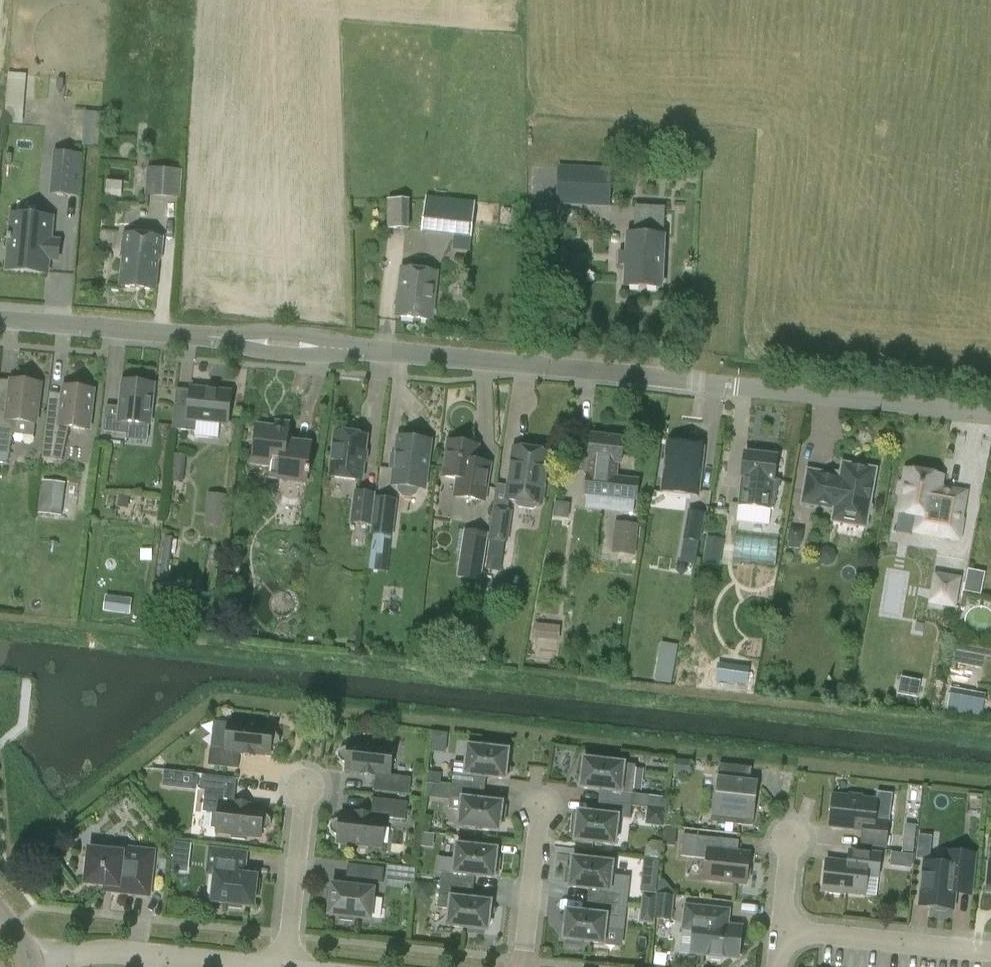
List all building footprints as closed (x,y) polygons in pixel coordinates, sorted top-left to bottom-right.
[(26,120),(28,72),(10,72),(8,120),(26,120)] [(85,145),(102,146),(103,111),(86,111),(85,145)] [(53,152),(50,194),(80,197),(84,155),(53,152)] [(559,156),(557,204),(610,206),(612,169),(583,168),(583,157),(559,156)] [(180,199),(182,171),(147,168),(145,196),(180,199)] [(422,232),(472,237),(475,203),(426,198),(422,232)] [(388,230),(410,229),(409,199),(387,200),(388,230)] [(635,206),(634,235),(627,234),(624,288),(661,289),(664,236),(663,236),(665,207),(635,206)] [(9,213),(4,271),(50,275),(51,261),(53,239),(55,217),(9,213)] [(161,262),(163,238),(123,234),(121,257),(123,257),(120,287),(156,290),(159,261),(161,262)] [(432,321),(438,272),(401,268),(396,317),(432,321)] [(9,455),(17,421),(36,424),(40,384),(11,381),(8,404),(0,403),(0,463),(7,464),(9,455)] [(123,381),(120,408),(106,406),(103,432),(126,434),(128,423),(150,425),(154,385),(123,381)] [(89,430),(93,390),(64,387),(61,411),(48,409),(42,459),(62,461),(70,428),(89,430)] [(191,388),(189,407),(175,406),(173,429),(195,432),(197,420),(228,424),(231,393),(191,388)] [(279,479),(306,483),(311,445),(287,442),(289,430),(257,426),(252,465),(271,467),(271,473),(279,474),(279,479)] [(331,477),(361,481),(367,436),(336,432),(331,477)] [(618,477),(619,464),(621,464),(624,439),(592,436),(589,459),(587,459),(583,461),(582,471),(587,476),(585,496),(636,502),(639,479),(618,477)] [(394,485),(398,485),(398,493),(404,497),(411,498),(417,495),(420,488),(424,488),(430,441),(400,437),(397,455),(393,455),(391,468),(396,468),(394,485)] [(444,476),(459,478),(456,496),(484,501),(488,474),(474,472),(478,445),(450,441),(444,476)] [(668,444),(663,492),(698,496),(699,479),(704,480),(706,463),(701,463),(703,448),(668,444)] [(507,498),(516,500),(516,504),(518,508),(533,510),(537,507),(537,503),(542,503),(550,452),(514,447),(507,498)] [(780,480),(774,480),(777,456),(745,453),(739,507),(773,511),(780,480)] [(173,454),(170,482),(183,483),(186,455),(173,454)] [(834,516),(867,522),(876,470),(843,464),(841,476),(808,470),(802,503),(835,509),(834,516)] [(906,471),(899,512),(918,515),(916,531),(959,539),(962,522),(960,522),(965,493),(940,489),(942,477),(906,471)] [(42,514),(41,518),(56,520),(56,515),(61,516),(65,483),(42,481),(38,513),(42,514)] [(350,523),(371,525),(372,525),(375,496),(376,493),(354,490),(350,523)] [(208,494),(206,508),(226,510),(228,496),(208,494)] [(398,498),(375,496),(372,525),(371,525),(369,535),(372,535),(368,570),(387,572),(391,537),(393,537),(398,498)] [(493,508),(485,566),(500,568),(504,542),(508,542),(512,511),(493,508)] [(683,540),(701,543),(705,514),(688,511),(683,540)] [(636,556),(639,525),(615,522),(612,554),(636,556)] [(464,530),(457,577),(482,581),(488,533),(464,530)] [(707,536),(703,562),(720,565),(724,539),(707,536)] [(165,537),(160,572),(168,574),(174,538),(165,537)] [(736,558),(778,560),(779,539),(737,537),(736,558)] [(969,568),(965,590),(983,594),(987,572),(969,568)] [(930,601),(954,605),(959,577),(934,573),(930,601)] [(535,638),(561,639),(562,623),(536,622),(535,638)] [(657,680),(674,682),(678,642),(661,641),(657,680)] [(717,678),(748,684),(751,667),(720,661),(717,678)] [(900,676),(897,694),(917,698),(921,680),(900,676)] [(210,750),(209,767),(238,770),(240,755),(256,756),(256,755),(270,757),(271,749),(275,748),(279,746),(280,742),(280,737),(277,734),(273,733),(273,725),(228,720),(225,752),(210,750)] [(346,763),(345,771),(360,773),(360,774),(375,776),(374,790),(408,794),(410,778),(390,776),(394,744),(349,739),(348,747),(343,748),(340,750),(338,754),(339,759),(342,762),(346,763)] [(505,779),(505,776),(512,771),(507,764),(508,750),(468,746),(466,763),(454,761),(452,785),(481,788),(483,776),(505,779)] [(649,796),(633,794),(636,765),(584,759),(582,773),(576,778),(581,784),(581,787),(604,790),(603,802),(631,806),(647,808),(649,796)] [(719,764),(713,816),(739,819),(738,824),(753,826),(758,781),(750,780),(752,767),(719,764)] [(164,771),(162,786),(176,788),(178,772),(164,771)] [(202,775),(200,790),(205,791),(203,812),(212,813),(210,828),(216,829),(216,833),(232,835),(231,839),(245,840),(245,837),(261,838),(262,830),(266,830),(270,828),(271,823),(270,819),(268,816),(263,815),(264,807),(250,805),(250,804),(234,802),(237,779),(202,775)] [(499,831),(500,821),(504,822),(506,807),(502,807),(502,803),(480,800),(481,788),(452,785),(449,809),(461,810),(459,827),(499,831)] [(833,795),(830,826),(863,829),(861,843),(886,846),(889,821),(874,819),(877,800),(833,795)] [(330,826),(331,831),(334,834),(338,835),(337,843),(382,848),(385,818),(405,820),(407,802),(373,798),(371,814),(355,812),(355,813),(341,811),(340,819),(335,820),(332,822),(330,826)] [(572,829),(576,830),(575,840),(615,844),(618,817),(630,819),(631,806),(603,802),(601,814),(578,811),(578,815),(573,815),(572,829)] [(666,810),(647,808),(646,825),(665,826),(666,810)] [(918,857),(933,858),(935,834),(920,833),(918,857)] [(681,856),(695,857),(706,858),(704,879),(746,883),(750,853),(720,850),(721,838),(684,834),(681,856)] [(903,840),(901,851),(913,852),(914,841),(903,840)] [(457,845),(455,859),(437,857),(436,872),(442,873),(440,884),(469,887),(470,875),(494,878),(494,874),(498,874),(500,860),(496,859),(497,849),(457,845)] [(113,891),(148,895),(153,852),(114,848),(113,852),(89,850),(86,883),(112,886),(111,889),(111,890),(112,890),(112,891),(113,891)] [(253,906),(255,895),(259,895),(261,880),(256,879),(257,877),(244,875),(246,853),(210,849),(208,864),(216,865),(212,902),(228,904),(228,908),(243,910),(243,905),(253,906)] [(842,894),(842,892),(865,894),(868,865),(879,867),(881,853),(857,851),(856,863),(826,860),(823,889),(829,890),(829,892),(842,894)] [(945,911),(949,908),(953,908),(955,892),(971,894),(975,854),(947,851),(946,864),(924,862),(920,905),(933,906),(936,910),(945,911)] [(892,852),(891,865),(911,868),(913,855),(892,852)] [(566,882),(570,882),(570,886),(593,889),(592,901),(620,904),(622,891),(610,890),(613,862),(573,858),(572,868),(567,867),(566,882)] [(353,921),(353,917),(370,919),(374,883),(382,884),(384,869),(348,865),(345,886),(333,885),(332,889),(329,889),(327,902),(331,902),(329,915),(341,916),(340,919),(353,921)] [(388,879),(415,881),(416,869),(389,867),(388,879)] [(483,934),(484,930),(488,930),(489,917),(496,911),(491,905),(491,902),(468,899),(469,887),(440,884),(438,907),(450,909),(448,926),(469,928),(469,932),(483,934)] [(641,906),(656,908),(657,894),(642,892),(641,906)] [(675,895),(657,894),(656,908),(654,924),(654,927),(662,928),(663,921),(672,922),(675,895)] [(560,919),(565,926),(564,939),(568,939),(567,944),(582,945),(582,941),(604,943),(607,916),(619,918),(620,904),(592,901),(590,913),(567,910),(567,913),(560,919)] [(721,961),(723,957),(739,959),(742,926),(716,923),(717,906),(685,902),(682,929),(693,930),(691,953),(709,955),(711,960),(721,961)] [(654,924),(656,908),(641,906),(639,923),(654,924)]
